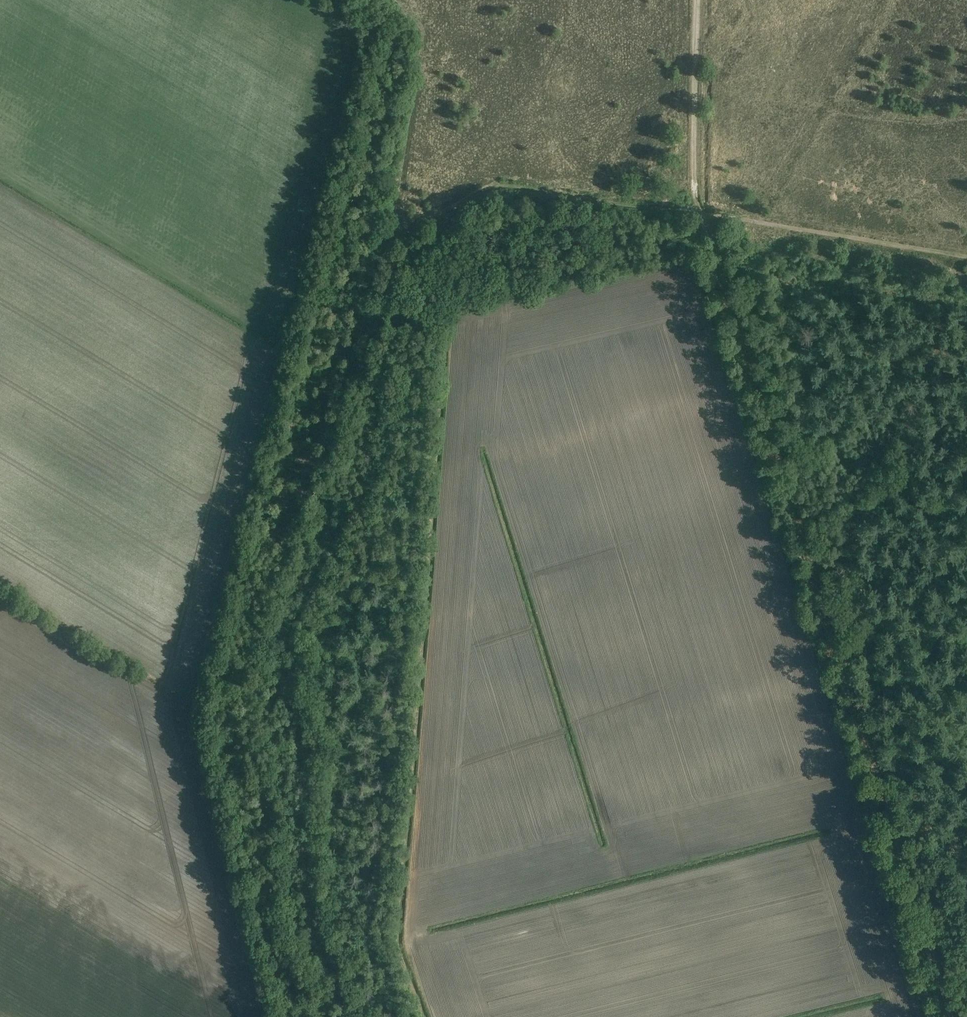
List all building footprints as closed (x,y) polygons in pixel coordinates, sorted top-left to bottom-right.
[(865,148),(856,155),(864,164),(872,156),(865,148)] [(876,165),(870,169),(874,176),(880,173),(876,165)]
